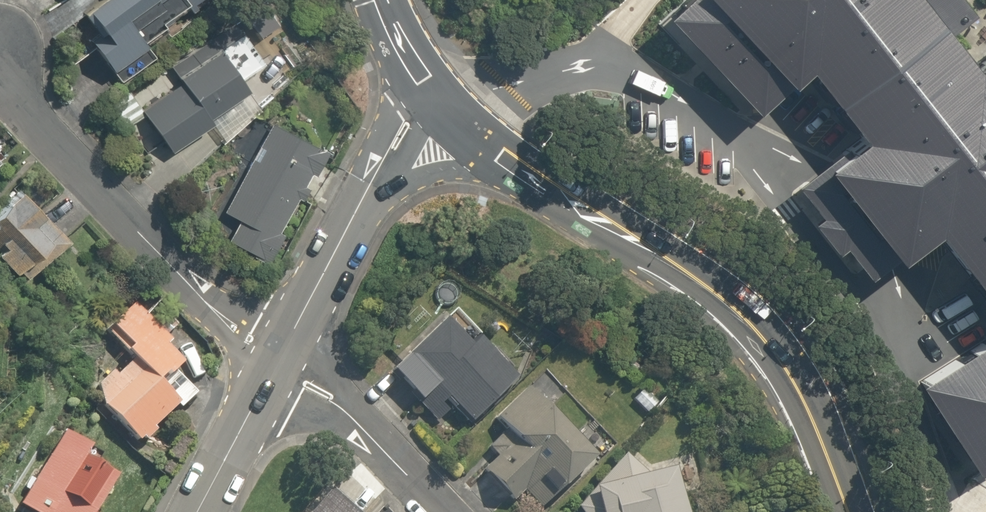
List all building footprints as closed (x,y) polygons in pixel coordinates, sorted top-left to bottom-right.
[(72,8),(84,0),(66,0),(72,8)] [(83,19),(122,83),(159,60),(151,46),(224,0),(114,0),(83,19)] [(651,13),(741,108),(785,62),(843,135),(782,184),(851,276),(913,225),(985,317),(985,33),(950,61),(903,0),(664,0),(651,13)] [(138,112),(165,155),(213,126),(224,144),(263,120),(214,39),(167,67),(179,86),(138,112)] [(228,241),(275,267),(336,159),(274,124),(225,212),(240,221),(228,241)] [(0,192),(0,255),(25,285),(72,246),(16,179),(0,192)] [(134,369),(103,371),(103,413),(142,454),(209,391),(172,352),(178,347),(136,304),(106,332),(138,365),(134,369)] [(505,378),(445,311),(435,319),(429,312),(373,362),(424,419),(440,405),(456,422),(505,378)] [(903,380),(961,472),(985,456),(985,322),(903,380)] [(595,456),(529,389),(490,428),(501,439),(470,470),(503,504),(518,490),(539,511),(595,456)] [(135,481),(71,436),(23,505),(32,511),(113,511),(135,481)] [(568,505),(574,511),(679,511),(666,460),(580,481),(568,505)] [(316,490),(296,511),(341,511),(316,490)]
